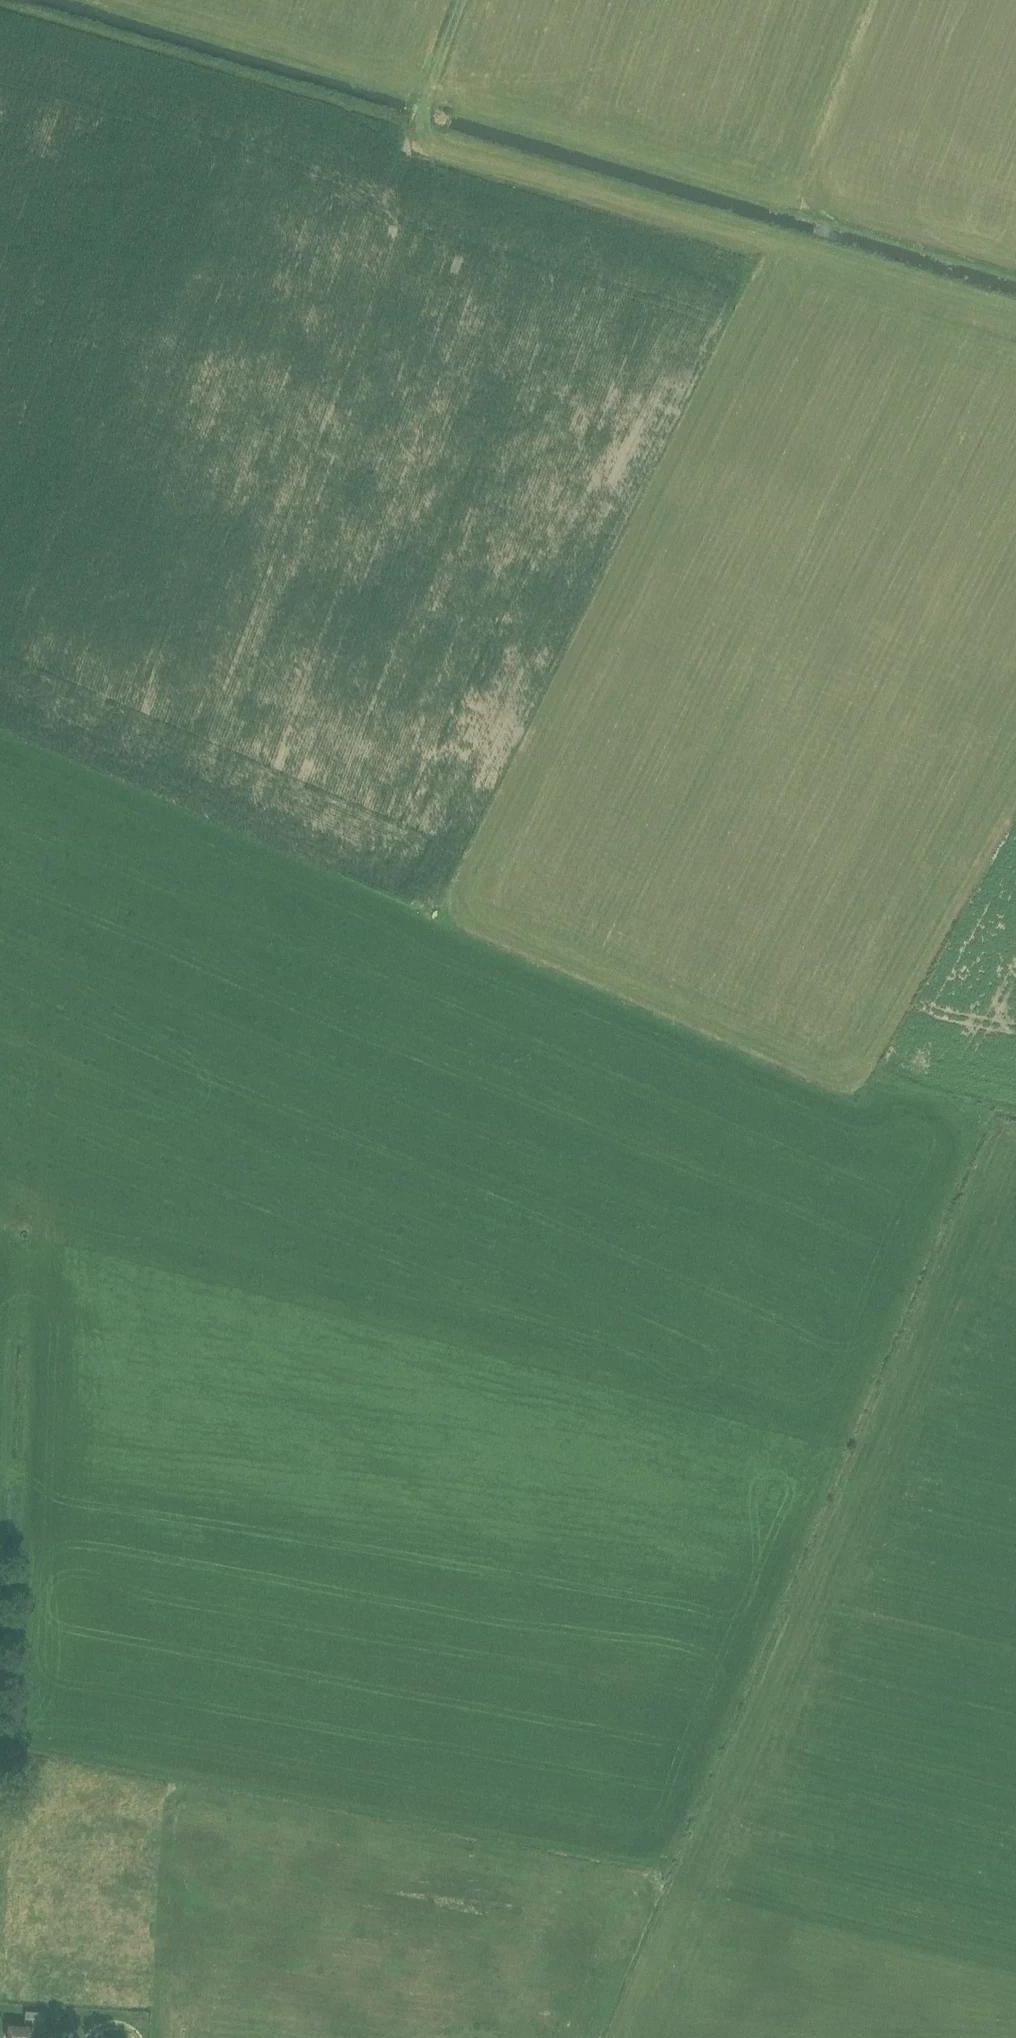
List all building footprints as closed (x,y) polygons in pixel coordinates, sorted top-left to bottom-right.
[(8,2020),(6,2037),(32,2037),(33,2022),(8,2020)]
